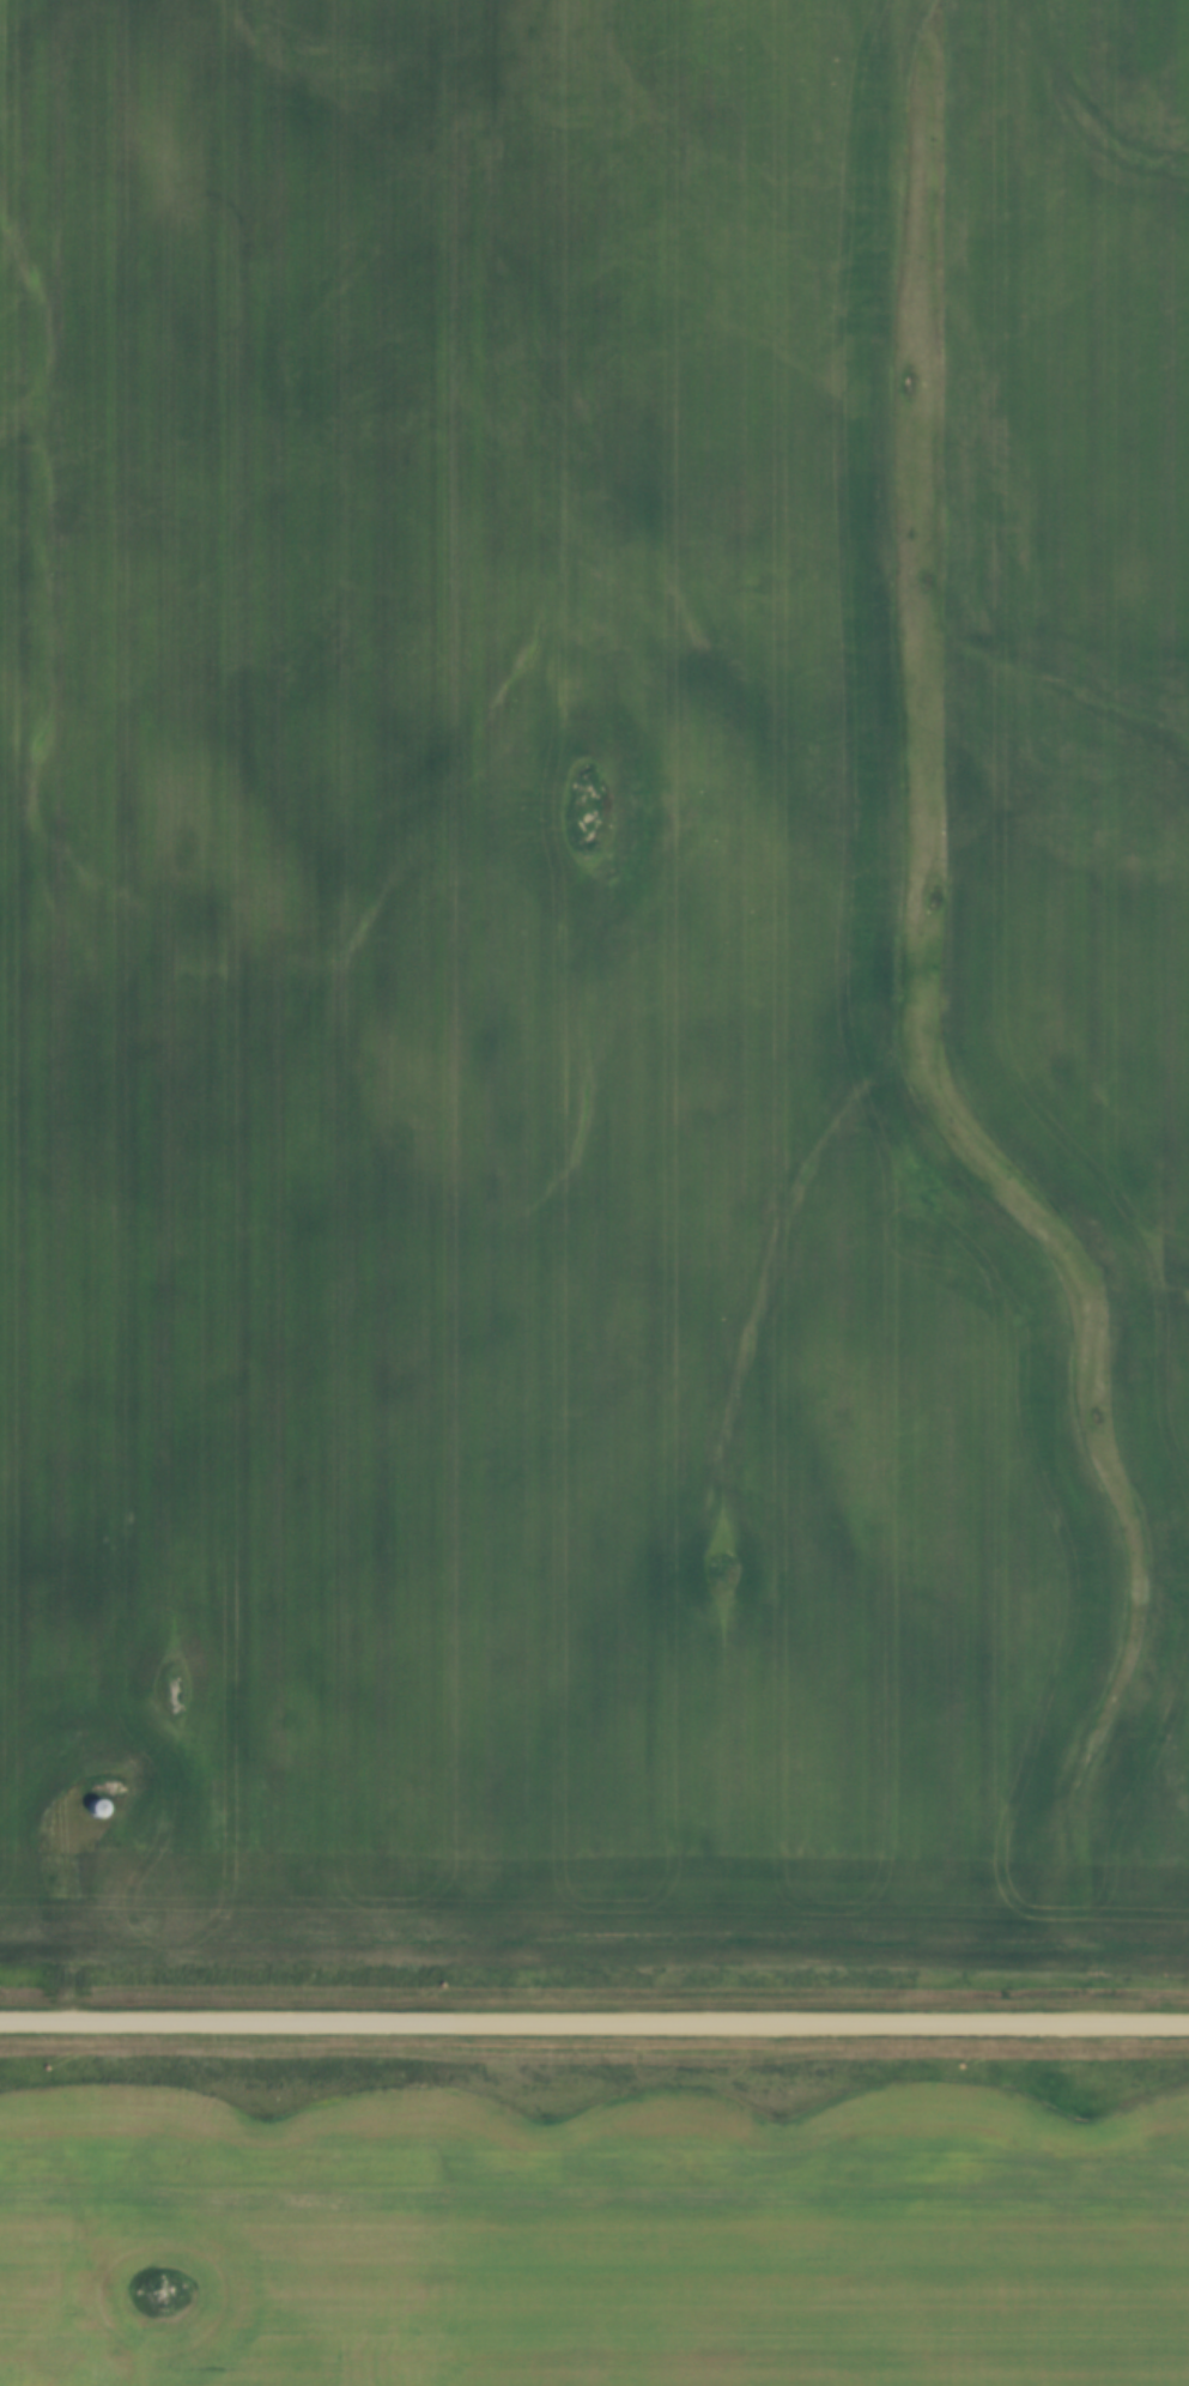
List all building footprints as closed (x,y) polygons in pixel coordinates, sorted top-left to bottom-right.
[(94,1817),(95,1801),(81,1800),(80,1816),(94,1817)]
